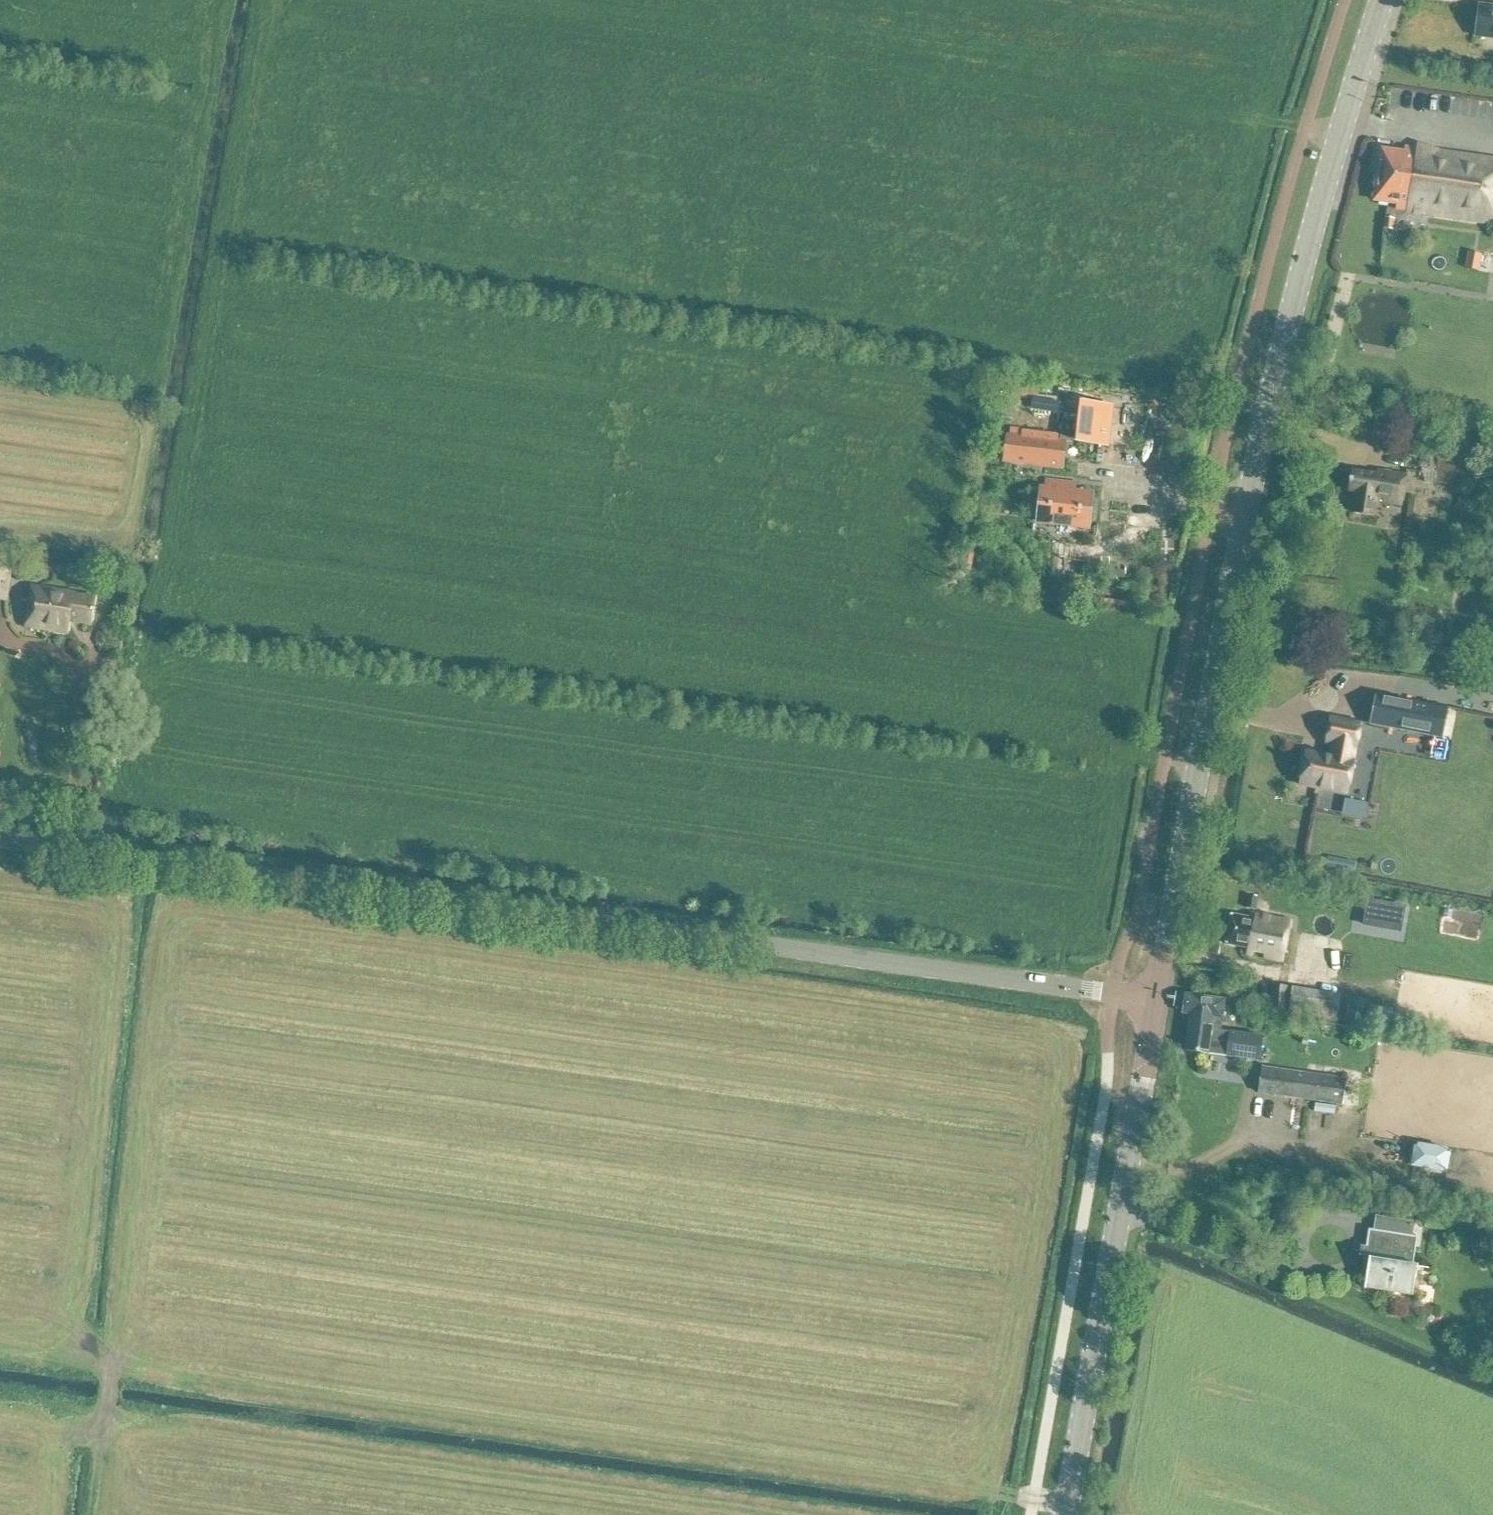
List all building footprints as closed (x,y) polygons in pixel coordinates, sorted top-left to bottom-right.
[(1479,6),(1476,37),(1492,39),(1492,7),(1479,6)] [(1405,148),(1405,153),(1381,150),(1374,202),(1397,205),(1396,210),(1492,224),(1492,160),(1405,148)] [(1385,219),(1384,230),(1393,231),(1394,220),(1385,219)] [(1468,254),(1465,269),(1477,272),(1480,256),(1468,254)] [(1020,393),(1044,395),(1045,385),(1021,383),(1020,393)] [(1039,400),(1036,410),(1062,416),(1064,406),(1039,400)] [(1084,404),(1081,424),(1064,422),(1062,440),(1079,442),(1105,446),(1110,407),(1084,404)] [(1006,462),(1062,468),(1065,444),(1020,439),(1021,431),(1010,430),(1009,438),(1008,438),(1006,462)] [(1448,437),(1448,435),(1435,433),(1434,435),(1432,446),(1446,448),(1448,437)] [(1349,492),(1356,493),(1353,514),(1373,517),(1376,501),(1402,505),(1406,476),(1377,472),(1377,475),(1352,472),(1349,492)] [(1090,520),(1092,504),(1090,504),(1090,500),(1072,498),(1073,485),(1048,482),(1047,495),(1042,494),(1039,518),(1056,520),(1056,524),(1068,526),(1068,522),(1074,522),(1073,523),(1080,524),(1081,523),(1088,524),(1088,520),(1090,520)] [(974,555),(965,553),(962,570),(971,572),(974,555)] [(0,568),(0,604),(8,605),(13,571),(0,568)] [(91,625),(95,599),(74,596),(74,594),(39,588),(33,628),(69,634),(70,622),(91,625)] [(1448,709),(1394,699),(1388,730),(1412,734),(1442,740),(1448,709)] [(1330,757),(1307,753),(1300,786),(1347,795),(1354,762),(1353,761),(1355,750),(1356,750),(1361,724),(1330,718),(1325,744),(1333,745),(1330,757)] [(1340,862),(1327,860),(1325,873),(1338,876),(1340,862)] [(1247,896),(1245,908),(1256,910),(1258,898),(1247,896)] [(1364,914),(1384,918),(1387,903),(1367,899),(1364,914)] [(1398,925),(1464,935),(1468,911),(1402,901),(1398,925)] [(1231,916),(1226,945),(1248,949),(1247,955),(1283,962),(1290,921),(1249,914),(1248,919),(1231,916)] [(1272,986),(1270,1015),(1286,1016),(1288,987),(1272,986)] [(1336,1022),(1340,996),(1292,988),(1288,1014),(1336,1022)] [(1227,1057),(1258,1061),(1261,1038),(1230,1033),(1230,1034),(1220,1033),(1222,1019),(1224,1001),(1185,995),(1183,1014),(1190,1016),(1185,1051),(1208,1054),(1227,1056),(1227,1057)] [(1342,1105),(1346,1080),(1262,1068),(1258,1094),(1342,1105)] [(1448,1151),(1416,1145),(1412,1166),(1444,1172),(1448,1151)] [(1368,1230),(1365,1250),(1370,1251),(1364,1289),(1413,1297),(1417,1267),(1412,1266),(1417,1238),(1412,1237),(1414,1222),(1375,1216),(1372,1231),(1368,1230)]
